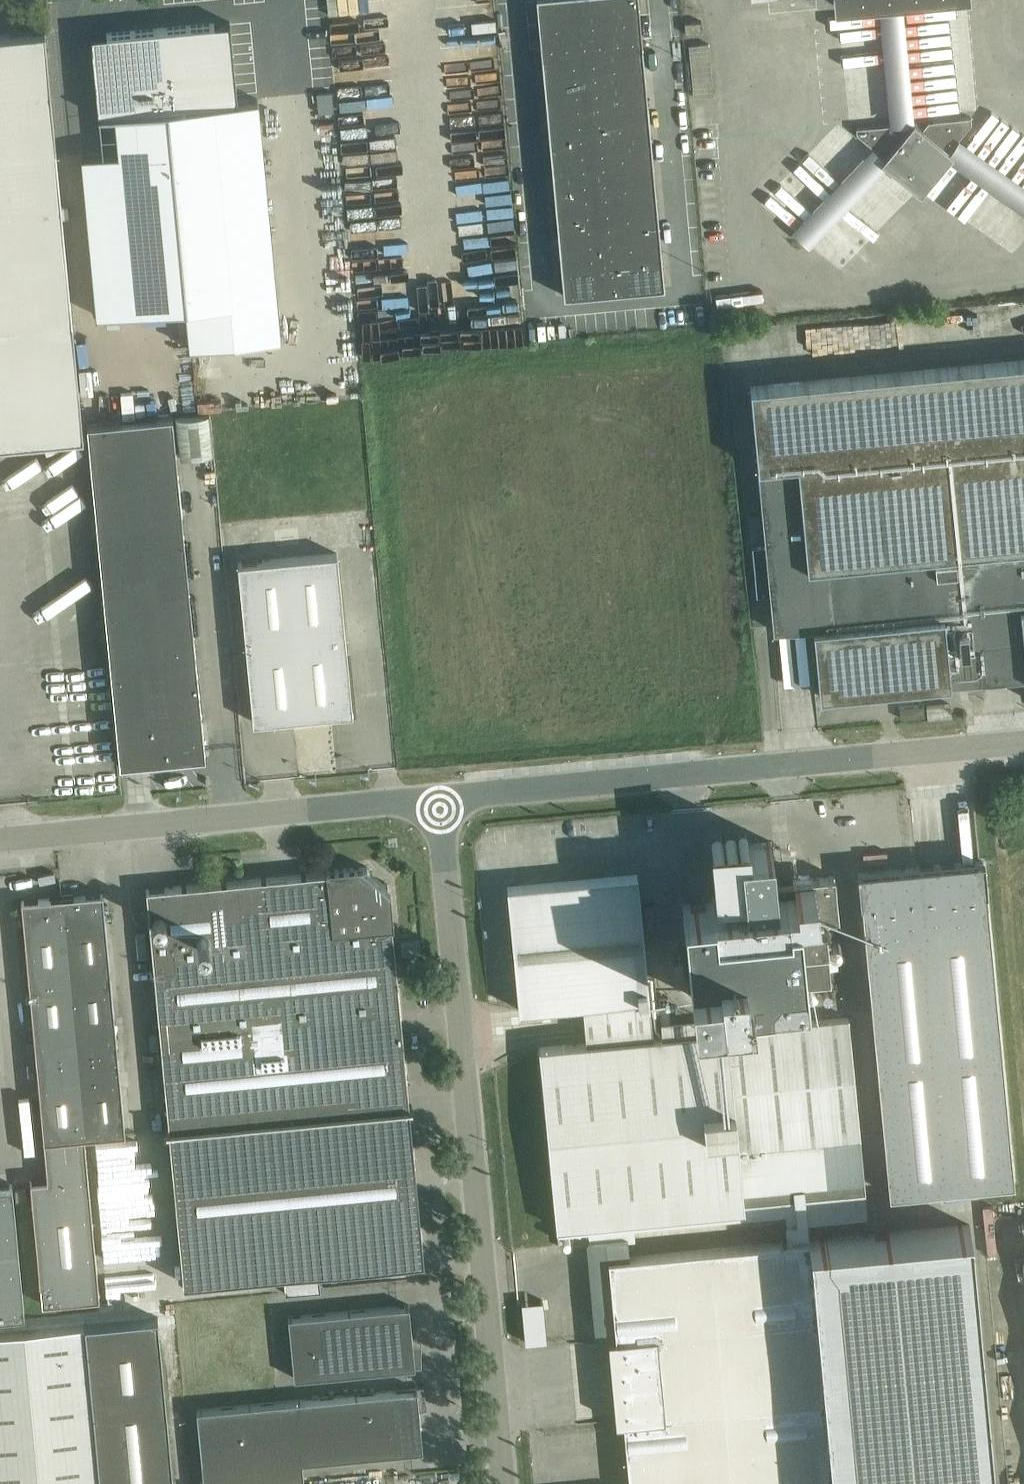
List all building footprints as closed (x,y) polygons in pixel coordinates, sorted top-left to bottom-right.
[(563,295),(665,286),(638,0),(536,0),(563,295)] [(849,12),(957,2),(957,0),(848,0),(849,12)] [(230,21),(160,28),(186,306),(190,346),(280,337),(258,98),(238,100),(232,41),(230,21)] [(685,22),(686,33),(703,32),(702,21),(685,22)] [(103,152),(81,155),(97,315),(186,306),(160,28),(91,34),(92,54),(98,114),(103,152)] [(83,436),(44,30),(0,34),(0,444),(83,436)] [(895,128),(856,129),(856,136),(883,163),(880,166),(911,192),(925,190),(951,159),(946,155),(968,128),(968,121),(929,123),(920,133),(912,127),(904,137),(895,128)] [(750,386),(773,630),(813,626),(820,695),(983,680),(980,648),(975,648),(971,611),(1020,606),(1023,648),(1023,360),(750,386)] [(206,757),(173,416),(87,424),(120,765),(206,757)] [(211,417),(180,419),(182,458),(214,456),(211,417)] [(238,562),(251,701),(253,721),(353,712),(337,553),(238,562)] [(927,706),(928,718),(952,716),(951,704),(927,706)] [(839,917),(835,875),(775,881),(771,841),(739,844),(744,894),(712,897),(712,901),(682,904),(688,960),(691,996),(805,985),(804,981),(831,978),(825,918),(839,917)] [(859,873),(889,1196),(1014,1184),(983,861),(859,873)] [(384,881),(372,871),(367,866),(326,870),(326,871),(146,888),(184,1283),(424,1259),(393,926),(394,926),(390,885),(384,881)] [(582,1003),(586,1042),(539,1046),(557,1226),(745,1208),(738,1148),(860,1136),(849,1017),(653,1036),(637,874),(507,887),(519,1009),(582,1003)] [(103,893),(62,897),(70,977),(110,973),(103,893)] [(70,977),(62,897),(21,900),(47,1179),(30,1181),(33,1207),(42,1304),(100,1298),(85,1137),(70,977)] [(125,1133),(110,973),(70,977),(85,1137),(125,1133)] [(666,1033),(697,1029),(695,1015),(664,1019),(666,1033)] [(24,1313),(23,1305),(16,1221),(12,1184),(0,1185),(0,1316),(24,1313)] [(16,1200),(27,1199),(26,1189),(15,1190),(16,1200)] [(970,1225),(809,1240),(809,1238),(608,1257),(629,1483),(995,1483),(970,1225)] [(294,1377),(395,1368),(415,1366),(409,1305),(288,1316),(294,1377)] [(84,1324),(0,1332),(0,1483),(174,1483),(158,1317),(84,1324)] [(296,1399),(197,1409),(204,1483),(304,1483),(302,1461),(423,1450),(417,1388),(296,1399)]
